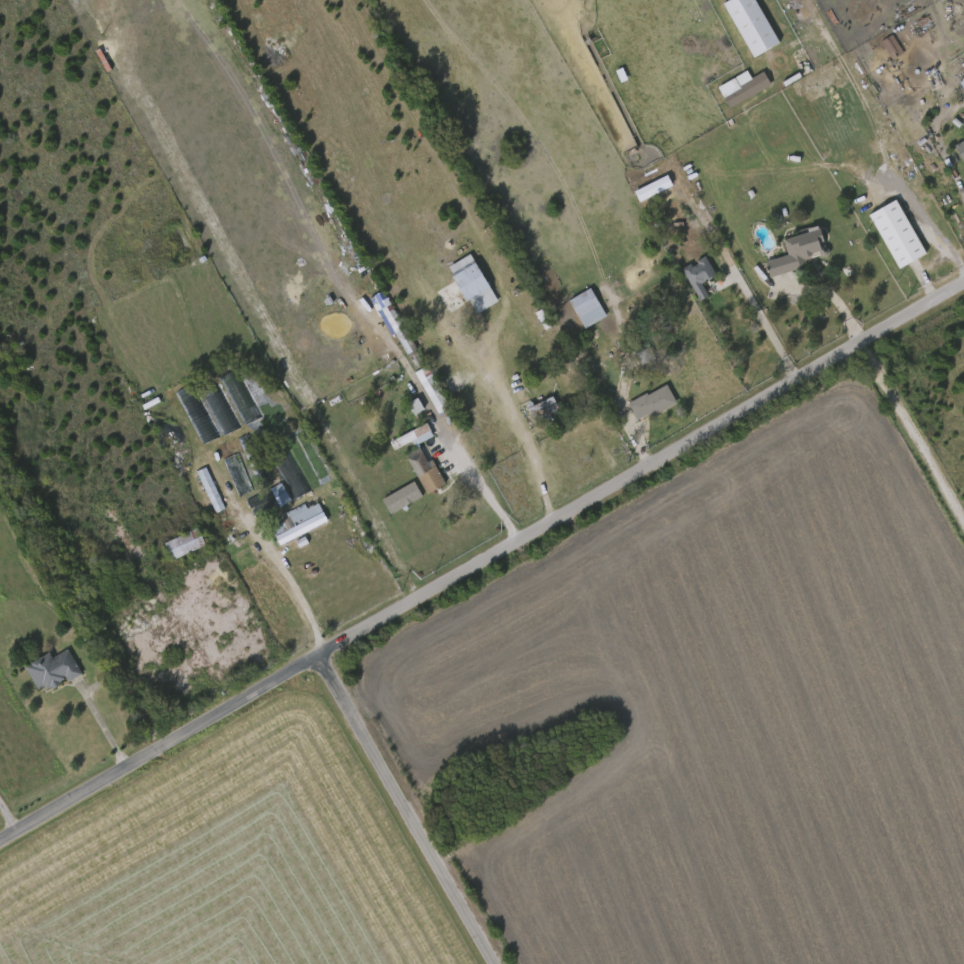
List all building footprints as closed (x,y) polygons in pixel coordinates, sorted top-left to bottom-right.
[(753,58),(779,43),(755,0),(731,0),(723,4),(753,58)] [(903,52),(892,35),(881,42),(892,59),(903,52)] [(721,91),(764,72),(770,85),(727,104),(721,91)] [(953,142),(963,137),(963,159),(961,160),(953,142)] [(634,191),(639,202),(672,187),(667,176),(634,191)] [(923,253),(896,267),(868,212),(895,198),(923,253)] [(764,260),(786,253),(782,237),(817,227),(826,257),(768,274),(764,260)] [(472,313),(449,264),(472,253),(494,302),(472,313)] [(714,274),(700,281),(707,294),(698,299),(681,266),(705,255),(714,274)] [(568,298),(590,287),(605,315),(583,326),(568,298)] [(370,299),(390,336),(396,333),(403,347),(411,343),(384,292),(370,299)] [(635,346),(646,341),(653,356),(642,361),(635,346)] [(416,369),(428,363),(453,414),(441,420),(416,369)] [(627,400),(666,383),(675,402),(636,419),(627,400)] [(558,409),(532,420),(526,406),(551,395),(558,409)] [(390,439),(426,422),(432,434),(413,444),(411,440),(395,448),(390,439)] [(294,497),(267,445),(282,437),(310,489),(294,497)] [(253,488),(236,496),(214,446),(231,439),(253,488)] [(425,493),(405,452),(422,444),(442,484),(425,493)] [(225,509),(206,468),(197,472),(216,513),(225,509)] [(382,499),(390,515),(423,497),(414,482),(382,499)] [(288,499),(256,517),(246,501),(273,485),(277,492),(283,489),(288,499)] [(277,541),(270,524),(289,516),(287,510),(316,498),(325,522),(277,541)] [(204,543),(171,559),(163,542),(196,526),(204,543)] [(25,665),(66,645),(79,671),(39,692),(25,665)]
